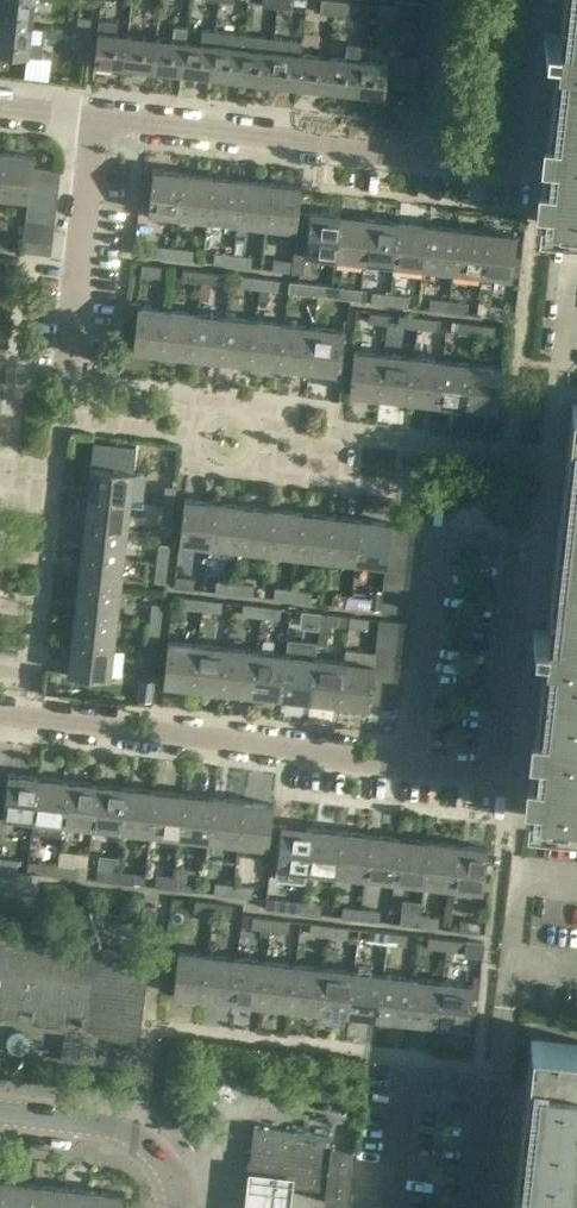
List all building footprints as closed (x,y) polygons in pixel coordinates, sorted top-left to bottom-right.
[(33,0),(1,0),(0,9),(0,22),(31,26),(33,0)] [(291,0),(276,0),(275,8),(290,9),(291,0)] [(320,13),(333,15),(335,0),(329,0),(321,0),(320,13)] [(348,16),(349,2),(335,0),(333,15),(348,16)] [(425,4),(395,0),(394,0),(393,7),(393,14),(424,18),(425,4)] [(565,34),(546,32),(541,81),(559,83),(550,177),(543,224),(576,228),(576,0),(569,0),(565,34)] [(392,21),(393,14),(393,7),(379,6),(378,20),(392,21)] [(424,18),(393,14),(392,21),(391,28),(422,32),(424,18)] [(92,18),(77,17),(76,31),(90,33),(92,18)] [(121,66),(125,35),(116,34),(117,22),(98,20),(97,32),(93,63),(121,66)] [(0,22),(0,52),(41,56),(42,44),(29,42),(31,26),(0,22)] [(150,70),(179,73),(183,42),(185,42),(186,28),(173,27),(171,40),(154,38),(150,70)] [(391,28),(389,42),(420,46),(422,32),(391,28)] [(179,73),(209,76),(214,31),(201,30),(200,44),(185,42),(183,42),(179,73)] [(75,45),(89,47),(90,33),(76,31),(75,45)] [(209,76),(238,79),(243,35),(214,31),(209,76)] [(154,38),(125,35),(121,66),(150,70),(154,38)] [(238,79),(267,83),(272,38),(243,35),(238,79)] [(267,83),(296,86),(300,55),(302,41),(272,38),(267,83)] [(388,54),(395,55),(418,58),(419,58),(420,46),(389,42),(388,54)] [(319,57),(300,55),(296,86),(325,89),(328,58),(329,58),(331,44),(320,43),(319,57)] [(325,89),(354,92),(357,61),(358,61),(360,46),(346,45),(344,60),(329,58),(328,58),(325,89)] [(418,58),(395,55),(392,85),(414,87),(418,58)] [(354,92),(383,96),(387,64),(358,61),(357,61),(354,92)] [(0,187),(0,196),(27,199),(28,195),(30,181),(32,167),(33,156),(4,152),(0,187)] [(60,170),(32,167),(30,181),(59,184),(60,170)] [(152,170),(147,212),(177,216),(182,173),(152,170)] [(182,173),(177,216),(207,219),(212,176),(182,173)] [(212,176),(207,219),(236,222),(241,180),(212,176)] [(241,180),(236,222),(266,226),(270,183),(241,180)] [(57,198),(59,184),(30,181),(28,195),(57,198)] [(270,183),(266,226),(295,229),(300,186),(270,183)] [(55,212),(57,198),(28,195),(27,199),(26,208),(55,212)] [(54,226),(55,212),(26,208),(25,223),(54,226)] [(309,211),(304,254),(334,257),(339,214),(309,211)] [(339,214),(334,257),(364,261),(368,218),(339,214)] [(368,218),(364,261),(393,264),(398,221),(368,218)] [(398,221),(393,264),(423,267),(427,225),(398,221)] [(52,240),(54,226),(25,223),(23,236),(52,240)] [(427,225),(423,267),(453,271),(457,228),(427,225)] [(457,228),(453,271),(482,274),(487,231),(457,228)] [(487,231),(482,274),(511,277),(516,235),(487,231)] [(23,236),(21,251),(51,254),(52,240),(23,236)] [(12,240),(0,238),(0,249),(11,250),(12,240)] [(154,257),(172,258),(174,247),(155,246),(154,257)] [(174,247),(172,258),(191,260),(192,249),(174,247)] [(214,253),(213,263),(231,265),(232,255),(214,253)] [(250,267),(251,257),(232,255),(231,265),(250,267)] [(272,270),(292,272),(293,261),(273,259),(272,270)] [(161,267),(142,265),(141,276),(160,278),(161,267)] [(183,269),(181,280),(199,282),(201,271),(183,269)] [(219,284),(220,273),(201,271),(199,282),(219,284)] [(241,276),(240,287),(258,289),(259,278),(241,276)] [(277,291),(279,280),(259,278),(258,289),(277,291)] [(307,283),(289,281),(287,293),(305,295),(307,283)] [(322,309),(325,285),(307,283),(305,295),(317,296),(316,308),(322,309)] [(325,285),(322,309),(333,310),(334,298),(341,299),(343,287),(325,285)] [(360,289),(343,287),(341,299),(359,301),(360,289)] [(372,292),(370,303),(389,305),(390,294),(372,292)] [(408,307),(409,296),(390,294),(389,305),(408,307)] [(430,298),(429,310),(447,312),(449,300),(430,298)] [(466,314),(468,303),(449,300),(447,312),(466,314)] [(488,316),(508,318),(509,307),(489,305),(488,316)] [(162,352),(167,310),(137,306),(132,349),(162,352)] [(162,352),(192,356),(197,313),(167,310),(162,352)] [(192,356),(221,359),(226,316),(197,313),(192,356)] [(388,314),(369,313),(368,322),(388,324),(388,314)] [(398,315),(397,327),(416,328),(417,317),(398,315)] [(221,359),(250,362),(255,320),(226,316),(221,359)] [(436,321),(436,319),(417,317),(416,328),(439,330),(440,322),(436,321)] [(250,362),(279,366),(284,323),(255,320),(250,362)] [(451,321),(450,333),(474,335),(476,324),(451,321)] [(279,366),(308,369),(313,326),(284,323),(279,366)] [(493,337),(495,326),(476,324),(474,335),(493,337)] [(313,326),(308,369),(339,373),(344,330),(313,326)] [(379,397),(384,355),(353,351),(348,393),(379,397)] [(413,358),(384,355),(379,397),(408,400),(413,358)] [(408,400),(437,403),(442,361),(413,358),(408,400)] [(437,403),(467,407),(472,365),(442,361),(437,403)] [(472,365),(467,407),(497,410),(501,368),(472,365)] [(565,524),(553,629),(547,628),(546,630),(534,629),(529,674),(548,677),(537,769),(532,818),(576,823),(576,419),(565,524)] [(104,447),(102,466),(130,469),(132,450),(104,447)] [(86,496),(129,501),(133,470),(90,465),(86,496)] [(175,488),(164,486),(162,505),(174,506),(175,488)] [(126,531),(129,501),(86,496),(83,525),(126,531)] [(209,545),(214,502),(183,499),(178,541),(209,545)] [(209,545),(238,548),(243,506),(214,502),(209,545)] [(161,524),(172,525),(174,506),(162,505),(161,524)] [(238,548),(267,551),(272,509),(243,506),(238,548)] [(267,551),(296,555),(301,512),(272,509),(267,551)] [(296,555),(325,558),(331,515),(301,512),(296,555)] [(325,558),(355,561),(360,519),(331,515),(325,558)] [(355,561),(384,565),(386,564),(387,554),(388,540),(390,526),(390,522),(360,519),(355,561)] [(83,525),(80,555),(123,560),(126,531),(83,525)] [(418,529),(390,526),(388,540),(416,543),(418,529)] [(415,557),(416,543),(388,540),(387,554),(415,557)] [(146,563),(156,564),(156,563),(167,564),(169,547),(157,546),(156,554),(147,553),(146,563)] [(413,571),(415,557),(387,554),(386,564),(384,565),(384,568),(413,571)] [(80,555),(77,583),(120,588),(123,560),(80,555)] [(156,564),(154,584),(165,585),(167,564),(156,563),(156,564)] [(412,585),(413,571),(384,568),(382,582),(412,585)] [(173,587),(193,589),(194,578),(175,576),(173,587)] [(215,581),(214,592),(233,594),(234,583),(215,581)] [(410,599),(412,585),(382,582),(381,596),(410,599)] [(77,583),(73,613),(116,618),(120,588),(77,583)] [(252,596),(253,585),(234,583),(233,594),(252,596)] [(274,588),(273,598),(291,601),(292,590),(274,588)] [(310,603),(311,592),(292,590),(291,601),(310,603)] [(336,595),(335,606),(350,607),(351,596),(336,595)] [(368,609),(370,598),(351,596),(350,607),(368,609)] [(410,599),(381,596),(379,610),(408,613),(410,599)] [(184,597),(183,609),(201,611),(203,600),(184,597)] [(220,613),(221,602),(203,600),(201,611),(220,613)] [(162,604),(151,603),(149,621),(161,623),(162,604)] [(243,604),(241,615),(260,618),(261,607),(243,604)] [(278,620),(280,609),(261,607),(260,618),(278,620)] [(301,611),(300,622),(318,624),(319,613),(301,611)] [(113,647),(116,618),(73,613),(70,642),(113,647)] [(337,626),(338,615),(319,613),(318,624),(319,624),(318,633),(328,634),(329,625),(337,626)] [(368,618),(349,617),(348,628),(367,630),(368,618)] [(406,636),(406,630),(407,623),(378,619),(377,633),(406,636)] [(148,642),(159,643),(161,623),(149,621),(148,642)] [(377,633),(375,648),(404,651),(406,636),(377,633)] [(192,686),(197,645),(167,641),(162,683),(192,686)] [(113,647),(70,642),(66,673),(109,678),(113,647)] [(192,686),(221,690),(227,648),(197,645),(192,686)] [(221,690),(251,693),(256,651),(227,648),(221,690)] [(403,664),(404,651),(375,648),(373,661),(403,664)] [(251,693),(280,697),(285,655),(256,651),(251,693)] [(144,653),(143,682),(154,682),(155,654),(144,653)] [(280,697),(309,700),(314,658),(285,655),(280,697)] [(309,700),(339,703),(343,661),(314,658),(309,700)] [(373,665),(343,661),(339,703),(369,707),(370,703),(371,689),(373,675),(374,665),(373,665)] [(401,679),(403,664),(373,661),(373,665),(374,665),(373,675),(401,679)] [(399,692),(401,679),(373,675),(371,689),(399,692)] [(398,706),(399,692),(371,689),(370,703),(398,706)] [(7,773),(2,816),(33,820),(38,777),(7,773)] [(38,777),(33,820),(62,823),(63,823),(68,780),(38,777)] [(63,823),(92,826),(97,784),(68,780),(63,823)] [(92,826),(121,830),(126,787),(97,784),(92,826)] [(121,830),(150,833),(155,791),(126,787),(121,830)] [(150,833),(179,836),(184,794),(155,791),(150,833)] [(179,836),(208,840),(214,797),(184,794),(179,836)] [(208,840),(238,843),(243,801),(214,797),(208,840)] [(243,801),(238,843),(268,847),(273,804),(243,801)] [(306,871),(311,828),(281,824),(276,867),(306,871)] [(340,831),(311,828),(306,871),(335,874),(340,831)] [(369,835),(340,831),(335,874),(364,878),(369,835)] [(399,838),(369,835),(364,878),(393,881),(399,838)] [(428,842),(399,838),(393,881),(423,884),(428,842)] [(457,845),(428,842),(423,884),(452,888),(457,845)] [(457,845),(452,888),(482,891),(487,849),(457,845)] [(16,870),(17,860),(0,858),(0,869),(16,870)] [(96,880),(115,882),(116,871),(115,871),(116,862),(107,861),(106,870),(97,869),(96,880)] [(37,873),(56,875),(57,865),(38,862),(37,873)] [(56,875),(75,877),(76,867),(57,865),(56,875)] [(115,882),(144,885),(145,875),(133,874),(133,873),(116,871),(115,882)] [(154,886),(172,889),(174,877),(155,875),(154,886)] [(192,880),(174,877),(172,889),(191,891),(192,880)] [(214,882),(213,895),(231,897),(233,885),(214,882)] [(248,899),(249,886),(233,885),(231,897),(248,899)] [(283,900),(282,911),(301,913),(302,902),(283,900)] [(194,901),(193,912),(213,914),(214,903),(194,901)] [(320,915),(321,904),(302,902),(301,913),(320,915)] [(230,916),(232,905),(214,903),(213,914),(230,916)] [(142,923),(152,924),(154,925),(156,907),(143,906),(142,923)] [(342,907),(341,918),(359,920),(361,909),(342,907)] [(378,922),(379,911),(361,909),(359,920),(378,922)] [(401,913),(399,925),(418,927),(419,916),(401,913)] [(437,929),(438,918),(419,916),(418,927),(437,929)] [(268,937),(268,930),(270,930),(272,919),(252,917),(250,928),(260,929),(259,936),(268,937)] [(95,918),(94,928),(107,930),(109,920),(95,918)] [(289,932),(290,921),(272,919),(270,930),(289,932)] [(476,922),(457,920),(456,930),(475,932),(476,922)] [(310,924),(309,935),(329,937),(331,926),(310,924)] [(347,939),(348,928),(331,926),(329,937),(347,939)] [(369,931),(368,941),(388,944),(389,933),(369,931)] [(68,944),(0,936),(0,1015),(18,1018),(19,1008),(25,1009),(33,1010),(31,1019),(38,1020),(67,1023),(68,1014),(74,1015),(82,1016),(82,1021),(90,1022),(123,1026),(127,1041),(126,1042),(138,1044),(149,956),(124,953),(119,957),(114,953),(108,951),(102,952),(97,932),(95,933),(99,946),(88,949),(89,955),(66,962),(68,944)] [(406,946),(407,935),(389,933),(388,944),(406,946)] [(428,937),(427,948),(445,950),(446,939),(428,937)] [(465,952),(466,941),(446,939),(445,950),(465,952)] [(202,998),(208,955),(177,951),(172,994),(202,998)] [(237,958),(208,955),(202,998),(232,1001),(237,958)] [(232,1001),(262,1005),(267,961),(237,958),(232,1001)] [(262,1005),(291,1008),(296,965),(267,961),(262,1005)] [(291,1008),(320,1011),(325,968),(296,965),(291,1008)] [(320,1011),(349,1015),(355,971),(325,968),(320,1011)] [(349,1015),(378,1018),(383,975),(355,971),(349,1015)] [(378,1018),(407,1021),(413,978),(383,975),(378,1018)] [(407,1021),(436,1025),(441,981),(413,978),(407,1021)] [(441,981),(436,1025),(467,1028),(472,985),(441,981)] [(538,1039),(518,1207),(576,1207),(576,1044),(538,1039)] [(350,1205),(356,1149),(343,1147),(332,1146),(333,1136),(253,1127),(248,1175),(293,1180),(326,1184),(324,1202),(337,1203),(350,1205)] [(248,1175),(244,1207),(289,1207),(293,1180),(248,1175)] [(2,1180),(0,1202),(0,1207),(30,1207),(32,1184),(2,1180)] [(32,1184),(30,1207),(60,1207),(62,1187),(32,1184)] [(62,1187),(60,1207),(89,1207),(91,1190),(62,1187)] [(89,1207),(119,1207),(121,1194),(91,1190),(89,1207)]
